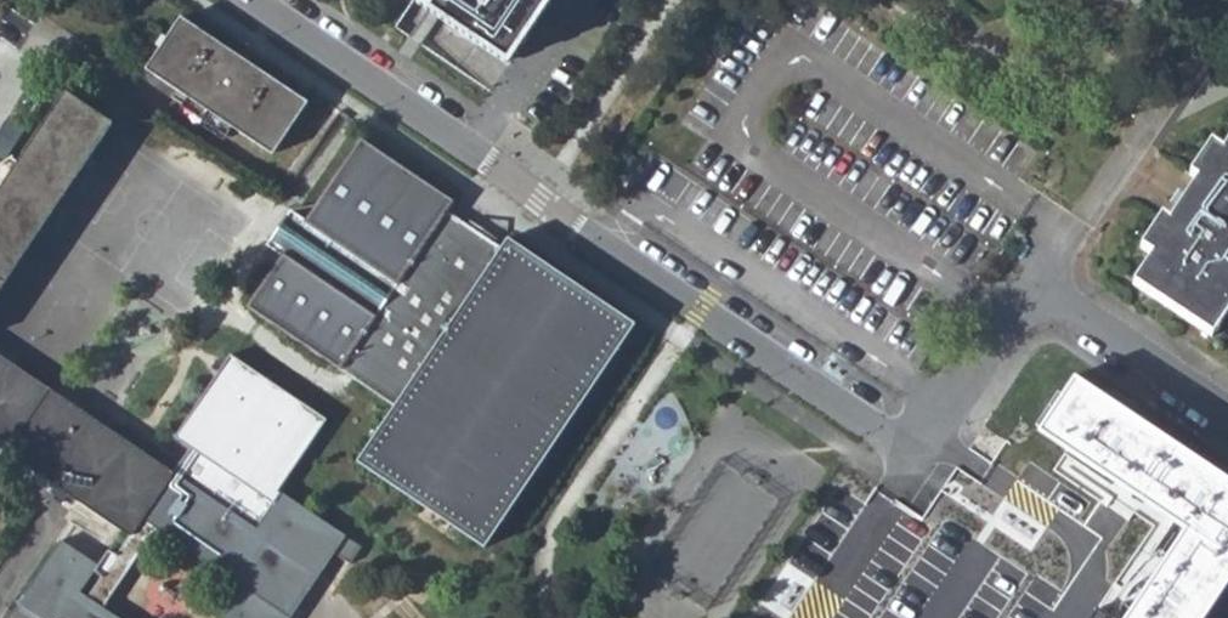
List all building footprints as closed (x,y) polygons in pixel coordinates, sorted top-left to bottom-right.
[(551,0),(413,0),(508,65),(551,0)] [(179,19),(145,71),(272,156),(306,105),(179,19)] [(112,126),(64,92),(17,163),(10,158),(0,164),(0,290),(112,126)] [(395,408),(358,463),(483,548),(632,320),(510,237),(501,250),(447,215),(456,202),(360,140),(304,222),(290,212),(265,247),(278,257),(245,307),(395,408)] [(1131,285),(1210,338),(1227,312),(1227,141),(1220,153),(1207,144),(1188,175),(1194,181),(1167,222),(1158,217),(1138,249),(1148,257),(1131,285)] [(129,537),(141,520),(242,588),(222,617),(290,617),(334,554),(349,565),(362,547),(278,492),(326,420),(229,355),(174,438),(190,449),(174,474),(0,358),(0,451),(129,537)] [(1227,579),(1227,481),(1071,378),(1037,430),(1183,529),(1123,617),(1202,617),(1227,579)] [(79,592),(97,566),(59,541),(15,604),(36,617),(116,617),(79,592)]
